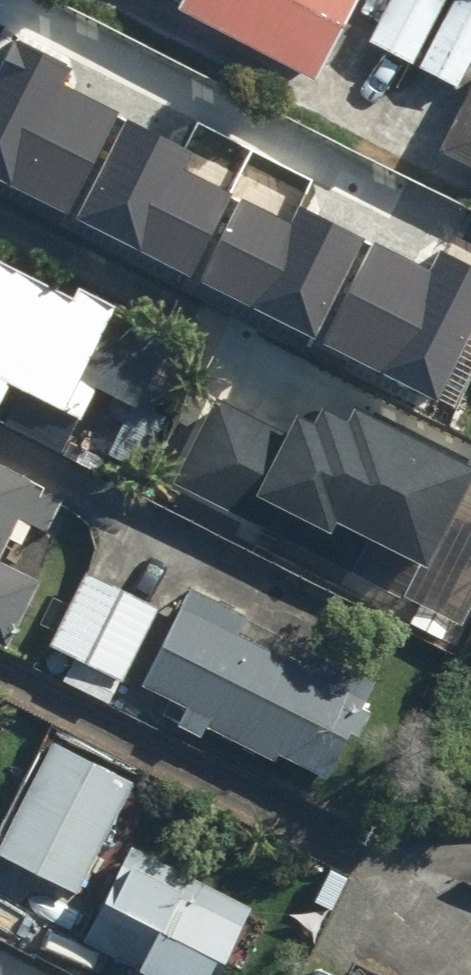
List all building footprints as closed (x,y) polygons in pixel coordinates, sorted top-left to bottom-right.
[(179,1),(174,11),(313,81),(354,0),(176,0),(179,1)] [(447,0),(386,0),(365,39),(413,65),(447,0)] [(413,65),(464,93),(436,149),(470,167),(470,3),(465,0),(447,0),(413,65)] [(66,212),(116,112),(59,84),(69,64),(13,37),(0,63),(0,179),(66,212)] [(192,152),(127,119),(77,218),(190,275),(231,193),(183,170),(192,152)] [(315,338),(365,239),(300,206),(291,224),(244,200),(201,281),(315,338)] [(470,332),(470,266),(440,251),(429,271),(375,244),(324,343),(436,401),(470,332)] [(7,381),(76,419),(95,385),(78,376),(117,305),(72,280),(64,294),(0,259),(0,394),(7,381)] [(171,481),(266,533),(269,529),(352,575),(371,541),(421,568),(470,477),(470,470),(352,405),(343,423),(319,410),(310,426),(290,414),(280,432),(217,397),(171,481)] [(0,464),(0,546),(5,536),(22,545),(32,525),(47,532),(65,497),(0,464)] [(5,649),(39,581),(0,561),(0,646),(5,649)] [(84,571),(36,663),(108,701),(156,609),(84,571)] [(192,589),(139,683),(170,700),(161,716),(204,740),(210,730),(273,765),(279,753),(326,779),(377,685),(317,652),(307,670),(237,631),(245,618),(192,589)] [(76,894),(134,782),(50,738),(0,833),(0,855),(76,894)] [(81,937),(133,964),(131,968),(144,974),(206,974),(213,962),(220,966),(251,907),(130,843),(81,937)]
